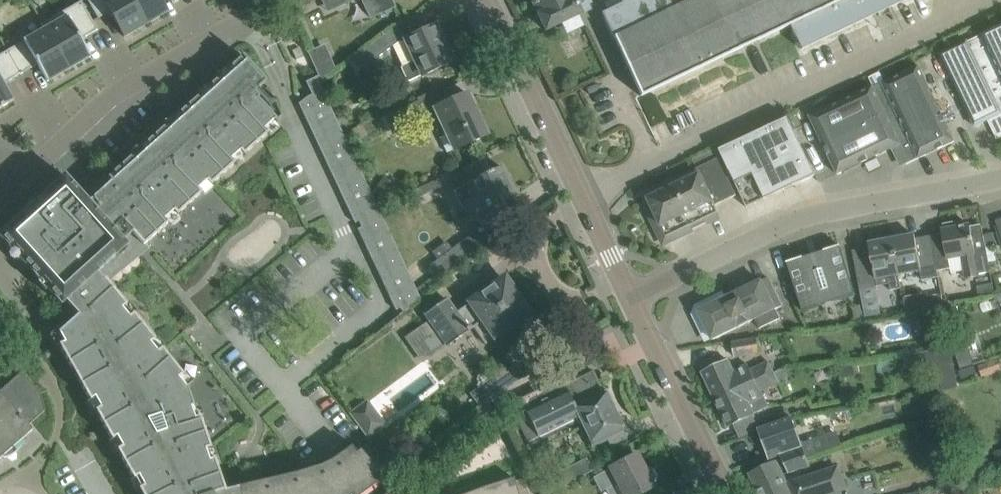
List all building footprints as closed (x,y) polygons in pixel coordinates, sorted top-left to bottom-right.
[(145,25),(131,0),(88,0),(98,19),(110,12),(124,37),(145,25)] [(145,25),(168,12),(161,0),(131,0),(145,25)] [(314,0),(290,0),(295,9),(314,0)] [(371,19),(395,8),(391,0),(362,0),(371,19)] [(562,23),(567,33),(583,25),(578,15),(580,14),(573,0),(531,0),(546,31),(562,23)] [(614,38),(641,95),(790,25),(801,49),(905,0),(610,0),(605,2),(608,11),(603,13),(614,38)] [(42,24),(44,28),(68,70),(91,57),(81,39),(98,30),(81,1),(42,24)] [(405,38),(405,39),(415,60),(402,66),(400,69),(406,81),(409,81),(452,61),(435,25),(405,38)] [(940,54),(975,126),(989,120),(998,138),(1000,136),(1000,25),(940,54)] [(396,26),(351,59),(361,72),(405,39),(405,38),(396,26)] [(7,51),(20,74),(37,64),(47,82),(68,70),(44,28),(24,41),(7,51)] [(20,74),(7,51),(0,55),(0,109),(13,101),(3,84),(20,74)] [(65,176),(0,234),(0,236),(61,304),(65,301),(78,315),(58,333),(64,342),(59,345),(90,400),(95,398),(100,408),(96,410),(112,440),(116,437),(122,447),(117,450),(134,479),(138,476),(144,486),(139,489),(142,493),(240,493),(238,487),(225,490),(214,459),(209,460),(205,449),(210,448),(199,416),(194,418),(191,407),(193,406),(187,387),(178,378),(182,375),(162,349),(158,352),(150,344),(154,340),(133,314),(129,318),(122,309),(126,305),(108,283),(150,250),(145,244),(168,223),(165,219),(173,211),(177,215),(202,193),(198,189),(206,181),(210,185),(235,163),(231,159),(240,151),(243,155),(268,133),(265,129),(273,121),(277,125),(279,123),(258,99),(259,98),(254,92),(266,81),(243,56),(228,70),(232,73),(222,82),(219,78),(207,88),(211,92),(202,100),(199,96),(174,118),(177,122),(169,130),(165,126),(141,148),(144,152),(136,160),(132,156),(107,178),(105,176),(90,190),(96,196),(88,202),(65,176)] [(883,83),(874,87),(873,86),(810,116),(838,174),(892,148),(898,161),(906,164),(918,158),(919,158),(955,141),(919,65),(883,83)] [(322,85),(318,76),(316,77),(306,82),(312,94),(307,97),(298,103),(300,106),(355,223),(358,221),(361,227),(357,229),(395,310),(399,308),(402,312),(410,308),(422,302),(421,300),(411,280),(373,203),(322,85)] [(435,108),(447,135),(440,138),(446,152),(454,148),(455,150),(487,135),(466,93),(435,108)] [(789,117),(720,149),(748,207),(816,174),(789,117)] [(697,169),(697,170),(642,196),(645,202),(647,201),(665,239),(664,240),(665,241),(667,240),(666,239),(682,232),(684,228),(691,224),(693,229),(707,222),(720,215),(715,205),(737,195),(736,194),(719,158),(697,169)] [(460,186),(453,190),(462,208),(466,205),(474,222),(518,201),(502,167),(492,172),(492,171),(488,172),(483,161),(465,170),(455,175),(460,186)] [(382,177),(372,192),(383,200),(393,185),(382,177)] [(414,189),(419,197),(442,186),(438,178),(414,189)] [(950,268),(949,258),(961,256),(965,278),(979,275),(979,273),(990,271),(986,245),(982,226),(971,228),(970,224),(956,227),(956,223),(944,225),(945,229),(942,229),(945,249),(935,251),(936,260),(938,270),(950,268)] [(460,242),(429,266),(440,282),(488,246),(478,231),(460,242)] [(908,233),(891,236),(899,274),(920,270),(922,279),(938,276),(937,271),(935,260),(934,251),(919,254),(916,238),(915,234),(908,236),(908,233)] [(858,278),(859,281),(860,290),(878,286),(876,279),(888,276),(890,283),(890,289),(901,287),(898,274),(899,274),(891,236),(875,239),(876,242),(869,243),(871,255),(854,258),(858,278)] [(804,261),(803,258),(804,258),(804,257),(787,262),(802,310),(856,293),(841,245),(824,250),(825,251),(826,251),(827,254),(804,261)] [(768,277),(699,311),(713,339),(755,319),(760,328),(781,318),(776,309),(782,305),(777,295),(768,277)] [(508,330),(509,326),(528,313),(504,278),(456,312),(446,299),(423,314),(436,331),(421,341),(430,354),(442,345),(444,348),(474,327),(485,343),(496,335),(502,335),(508,330)] [(979,297),(995,294),(993,283),(977,286),(979,297)] [(942,293),(928,296),(930,306),(944,303),(942,293)] [(944,313),(927,316),(930,332),(947,328),(944,313)] [(733,342),(735,357),(760,352),(757,338),(733,342)] [(935,392),(958,388),(950,347),(904,355),(907,370),(938,364),(942,383),(933,385),(935,392)] [(702,372),(715,399),(742,387),(774,372),(769,361),(751,370),(748,364),(734,370),(729,360),(720,364),(715,355),(699,363),(703,372),(702,372)] [(1000,370),(1000,367),(998,358),(978,365),(982,377),(1000,370)] [(470,394),(480,408),(524,376),(514,362),(470,394)] [(524,410),(516,414),(533,449),(541,444),(538,438),(579,417),(592,445),(606,438),(622,430),(623,430),(616,416),(604,391),(602,392),(591,370),(563,384),(560,377),(518,398),(524,410)] [(44,411),(41,393),(21,372),(0,391),(0,459),(3,456),(2,454),(19,439),(21,440),(32,430),(28,425),(44,411)] [(754,412),(768,405),(764,397),(761,391),(779,383),(774,372),(742,387),(715,399),(728,427),(755,414),(754,412)] [(348,413),(368,439),(385,426),(366,400),(348,413)] [(759,429),(769,459),(781,455),(789,472),(810,466),(793,418),(759,429)] [(828,450),(841,445),(837,433),(823,438),(828,450)] [(238,487),(240,493),(365,493),(384,480),(360,451),(357,454),(351,446),(333,459),(321,465),(238,487)] [(593,478),(601,492),(615,484),(620,493),(639,493),(654,486),(651,482),(654,478),(649,469),(644,469),(636,454),(612,467),(612,468),(607,470),(602,467),(593,472),(593,478)] [(558,472),(565,485),(592,471),(586,458),(558,472)] [(760,493),(830,493),(846,488),(839,466),(788,483),(777,461),(768,465),(750,474),(760,493)] [(524,477),(514,481),(514,479),(484,488),(468,493),(529,493),(524,477)]
